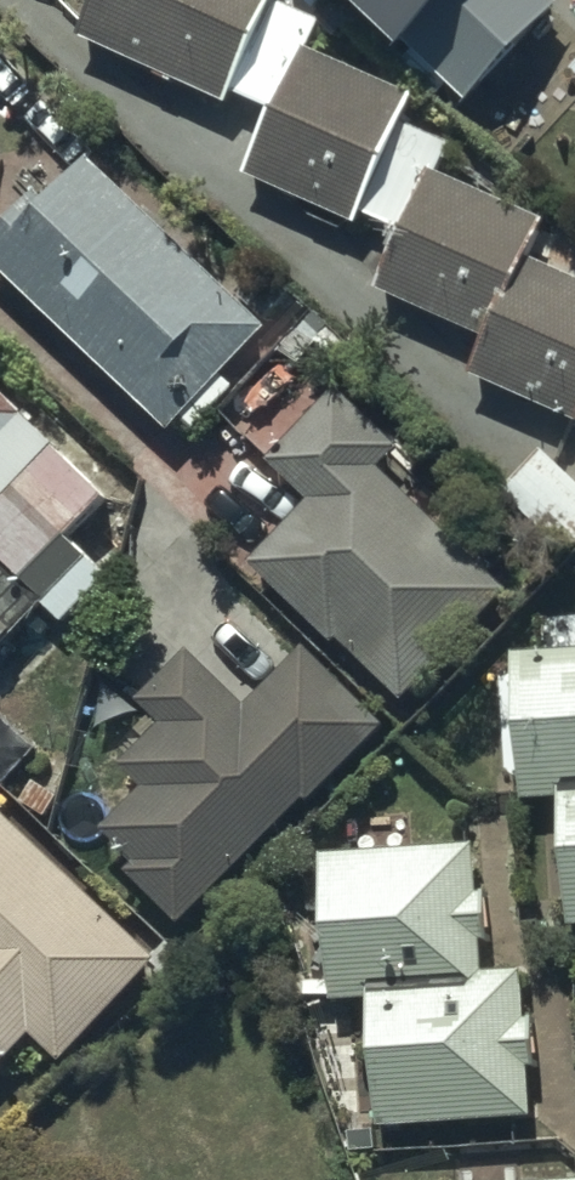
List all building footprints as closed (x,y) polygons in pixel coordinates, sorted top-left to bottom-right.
[(85,55),(279,134),(254,195),(399,254),(378,303),(487,347),(471,385),(574,427),(574,292),(524,271),(542,226),(430,181),(441,155),(401,139),(414,107),(308,63),(320,33),(274,14),(279,0),(108,0),(85,55)] [(403,60),(418,43),(445,68),(507,0),(338,0),(403,60)] [(95,172),(0,270),(0,282),(174,448),(274,344),(95,172)] [(398,454),(337,399),(270,473),(314,513),(254,579),(403,714),(508,599),(375,479),(398,454)] [(0,404),(0,666),(95,566),(78,551),(115,512),(0,404)] [(538,461),(500,503),(565,562),(574,551),(574,494),(538,461)] [(520,659),(529,795),(565,793),(574,793),(574,655),(520,659)] [(376,744),(296,665),(247,714),(195,662),(146,711),(172,737),(131,778),(150,797),(110,837),(197,924),(376,744)] [(565,793),(574,932),(574,793),(565,793)] [(0,819),(0,1084),(36,1045),(67,1073),(163,967),(0,819)] [(489,995),(481,859),(332,868),(340,1004),(377,1002),(489,995)] [(536,1131),(526,993),(489,995),(377,1002),(386,1141),(536,1131)]
